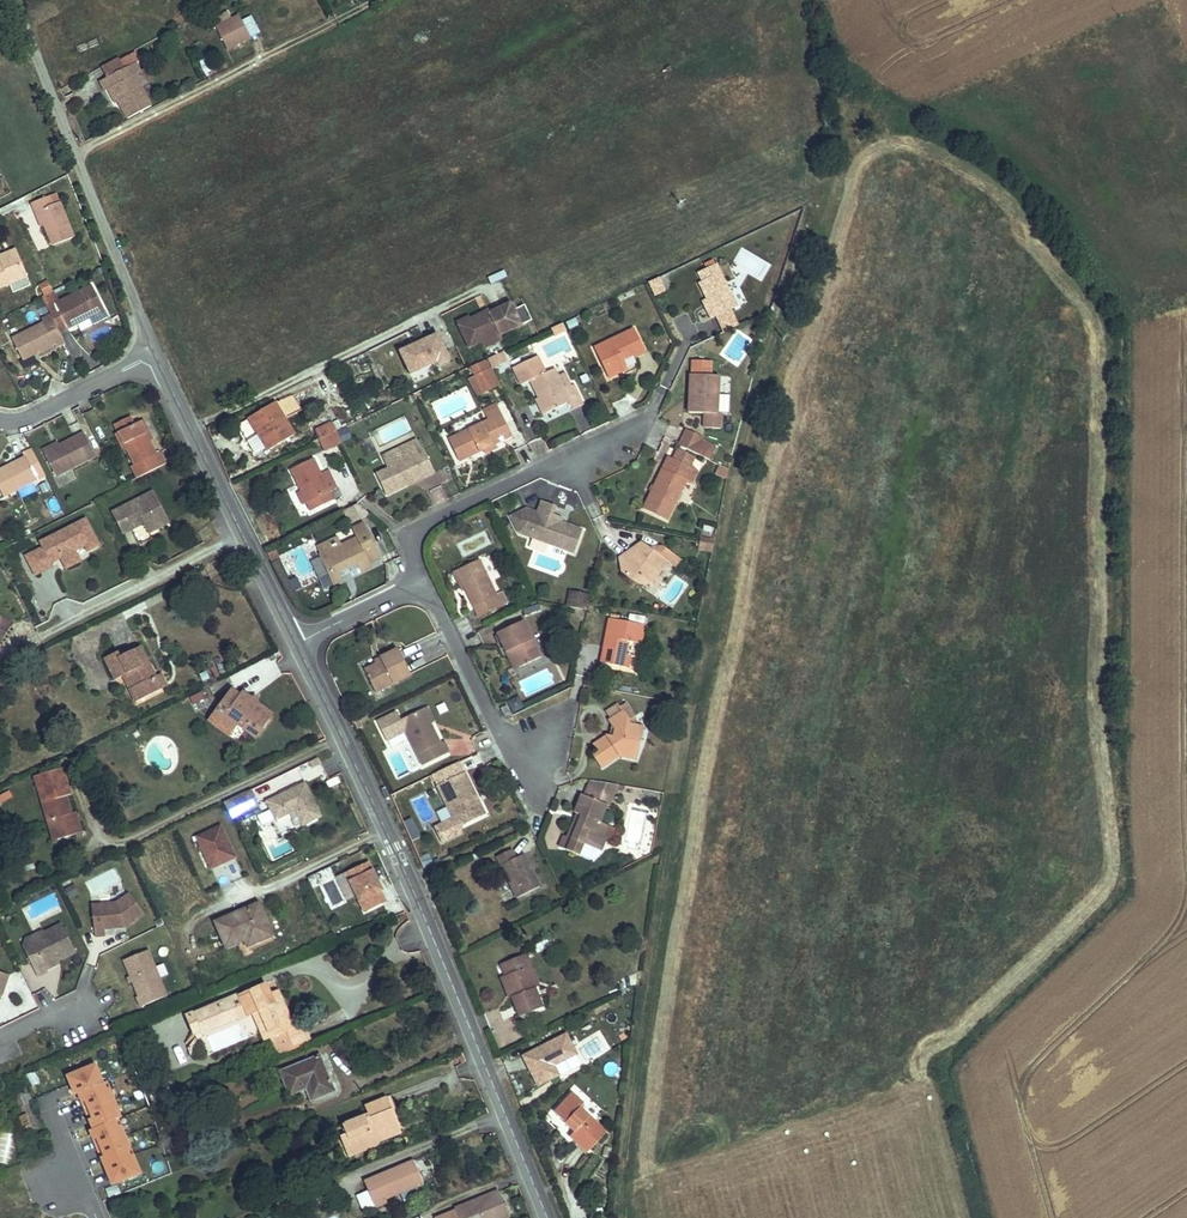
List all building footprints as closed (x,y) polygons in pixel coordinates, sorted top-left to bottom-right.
[(265,13),(273,9),(268,0),(252,9),(261,26),(269,21),(265,13)] [(251,38),(239,16),(216,28),(227,50),(251,38)] [(163,43),(174,37),(170,31),(160,37),(163,43)] [(151,106),(140,86),(134,76),(140,72),(135,63),(139,61),(135,53),(119,62),(123,69),(100,81),(106,91),(108,90),(111,88),(119,102),(128,119),(151,106)] [(123,69),(119,62),(118,59),(102,67),(107,78),(123,69)] [(149,81),(144,71),(134,76),(140,86),(149,81)] [(119,102),(111,88),(108,90),(115,103),(119,102)] [(74,238),(57,193),(32,203),(36,212),(39,210),(53,246),(74,238)] [(45,226),(39,210),(36,212),(42,227),(45,226)] [(18,254),(16,250),(0,257),(0,261),(18,254)] [(18,254),(0,261),(0,289),(27,277),(18,254)] [(737,307),(716,264),(715,264),(713,261),(705,265),(707,268),(699,272),(703,281),(699,283),(709,303),(715,317),(731,309),(737,307)] [(655,295),(665,290),(659,278),(649,283),(655,295)] [(53,292),(48,281),(39,286),(45,296),(50,293),(53,292)] [(107,316),(105,311),(92,285),(56,304),(50,293),(41,298),(59,332),(67,328),(68,329),(77,324),(75,321),(87,315),(89,319),(90,318),(92,323),(107,316)] [(506,333),(532,320),(525,305),(517,308),(514,302),(490,313),(491,316),(486,318),(484,314),(471,320),(470,317),(458,323),(470,347),(481,342),(500,333),(505,330),(506,333)] [(715,317),(709,303),(705,305),(711,319),(715,317)] [(739,325),(731,309),(715,317),(723,333),(739,325)] [(92,325),(89,319),(87,315),(75,321),(80,331),(92,325)] [(65,343),(51,316),(42,320),(44,323),(12,339),(23,361),(55,345),(56,348),(65,343)] [(579,326),(575,319),(566,323),(570,330),(579,326)] [(566,330),(563,323),(551,329),(554,335),(566,330)] [(437,329),(396,348),(409,376),(450,356),(437,329)] [(646,353),(634,329),(594,348),(609,378),(627,369),(623,360),(633,355),(635,358),(646,353)] [(483,348),(502,338),(500,333),(481,342),(483,348)] [(493,368),(506,361),(502,352),(488,359),(493,368)] [(564,390),(559,378),(554,369),(546,374),(537,357),(514,368),(522,385),(531,381),(547,414),(569,403),(573,410),(582,406),(573,386),(564,390)] [(495,386),(488,372),(491,371),(485,360),(472,367),(477,377),(476,378),(483,392),(495,386)] [(719,432),(720,416),(717,416),(719,376),(710,376),(711,364),(694,363),(694,375),(691,375),(689,413),(705,414),(704,431),(719,432)] [(499,384),(492,370),(488,372),(495,386),(499,384)] [(570,387),(565,375),(559,378),(564,390),(570,387)] [(589,381),(586,375),(580,377),(584,384),(589,381)] [(483,392),(476,378),(470,381),(477,395),(483,392)] [(399,398),(394,387),(387,390),(392,401),(399,398)] [(302,410),(293,395),(275,402),(275,403),(285,419),(302,410)] [(547,414),(539,399),(536,400),(543,415),(547,414)] [(270,450),(294,435),(285,419),(275,403),(238,425),(256,455),(269,448),(270,450)] [(503,440),(498,429),(506,425),(498,408),(485,415),(488,421),(449,440),(459,461),(483,449),(503,440)] [(156,454),(150,442),(153,440),(143,420),(135,424),(131,417),(114,425),(118,433),(127,450),(135,465),(132,467),(138,478),(166,464),(160,452),(156,454)] [(319,439),(337,431),(332,422),(315,431),(319,439)] [(511,436),(506,425),(498,429),(503,440),(511,436)] [(351,438),(346,428),(338,432),(343,442),(351,438)] [(324,450),(342,442),(337,431),(319,439),(319,440),(324,450)] [(686,431),(685,434),(700,441),(701,438),(686,431)] [(56,476),(96,456),(84,433),(59,446),(44,453),(56,476)] [(127,450),(118,433),(116,434),(124,451),(127,450)] [(696,454),(701,441),(700,441),(685,434),(684,434),(679,446),(696,454)] [(422,450),(417,439),(408,443),(414,454),(422,450)] [(44,453),(59,446),(57,443),(42,450),(44,453)] [(425,477),(435,472),(424,449),(422,450),(414,454),(408,443),(382,456),(388,468),(376,474),(386,495),(407,485),(406,482),(424,474),(425,477)] [(485,454),(497,448),(495,444),(483,449),(485,454)] [(45,475),(32,449),(23,454),(25,457),(0,470),(0,490),(3,497),(45,475)] [(677,450),(672,459),(690,467),(694,458),(677,450)] [(672,523),(690,484),(694,486),(700,472),(690,467),(672,459),(668,457),(643,509),(672,523)] [(333,500),(329,491),(336,488),(328,473),(322,476),(313,459),(291,470),(302,492),(307,503),(311,511),(333,500)] [(726,477),(729,468),(718,465),(715,474),(726,477)] [(407,485),(425,477),(424,474),(406,482),(407,485)] [(126,482),(123,476),(118,479),(121,485),(126,482)] [(169,522),(153,492),(113,513),(125,535),(144,524),(149,533),(169,522)] [(307,503),(302,492),(298,493),(304,504),(307,503)] [(575,552),(583,530),(561,522),(562,518),(552,514),(555,506),(542,501),(537,513),(526,509),(511,517),(519,532),(575,552)] [(48,503),(39,507),(45,522),(54,518),(48,503)] [(370,515),(358,505),(348,509),(355,522),(370,515)] [(355,522),(348,509),(344,511),(350,524),(355,522)] [(81,552),(79,548),(85,545),(88,551),(99,545),(86,519),(73,526),(74,529),(55,539),(54,536),(40,543),(43,549),(26,557),(36,575),(53,567),(51,564),(61,559),(63,562),(81,552)] [(380,558),(364,523),(352,528),(356,538),(341,545),(337,536),(317,546),(321,554),(333,580),(351,571),(353,576),(371,567),(369,563),(380,558)] [(651,583),(665,561),(673,566),(679,558),(663,547),(658,554),(642,543),(635,552),(637,553),(634,558),(630,554),(623,563),(622,573),(636,583),(645,580),(651,583)] [(712,552),(714,545),(706,543),(704,550),(712,552)] [(277,559),(274,551),(268,554),(272,561),(277,559)] [(81,552),(63,562),(66,569),(85,560),(81,552)] [(683,561),(679,558),(673,566),(677,569),(683,561)] [(335,584),(323,559),(318,561),(323,572),(319,574),(326,588),(335,584)] [(505,604),(499,593),(496,594),(479,560),(457,570),(466,590),(479,617),(505,604)] [(462,592),(466,590),(457,570),(453,572),(462,592)] [(335,584),(353,576),(351,571),(333,580),(335,584)] [(302,588),(297,577),(290,581),(295,591),(302,588)] [(586,610),(589,594),(566,590),(563,606),(586,610)] [(4,624),(0,631),(0,643),(13,623),(0,616),(0,621),(4,624)] [(640,649),(645,625),(610,619),(601,663),(623,667),(625,656),(627,646),(640,649)] [(541,657),(524,621),(497,634),(506,653),(511,650),(520,668),(541,657)] [(162,692),(140,647),(120,657),(118,652),(104,659),(116,682),(127,676),(134,691),(131,692),(137,705),(162,692)] [(411,676),(398,649),(380,658),(382,662),(365,670),(375,693),(411,676)] [(515,670),(520,668),(511,650),(506,653),(515,670)] [(217,702),(210,687),(189,697),(196,712),(217,702)] [(252,704),(251,699),(243,693),(240,696),(232,690),(209,721),(218,728),(223,722),(241,735),(247,728),(257,735),(272,715),(257,703),(252,704)] [(507,701),(512,712),(522,708),(516,697),(507,701)] [(611,720),(623,711),(618,703),(605,712),(611,720)] [(511,714),(507,705),(501,709),(505,717),(511,714)] [(400,721),(422,710),(420,706),(398,717),(400,721)] [(625,757),(637,748),(639,738),(635,737),(637,725),(628,723),(628,721),(635,716),(629,707),(623,711),(611,720),(609,721),(615,729),(612,737),(606,736),(593,745),(598,753),(594,756),(601,768),(619,755),(625,757)] [(439,744),(422,710),(400,721),(422,765),(449,752),(444,742),(439,744)] [(237,741),(241,735),(223,722),(218,728),(237,741)] [(257,735),(247,728),(244,732),(254,739),(257,735)] [(625,757),(636,760),(637,748),(625,757)] [(476,799),(464,774),(463,774),(458,762),(433,774),(438,785),(437,786),(453,819),(434,828),(441,843),(461,833),(458,828),(480,818),(472,801),(476,799)] [(66,796),(71,795),(63,768),(34,777),(54,841),(77,834),(72,814),(66,796)] [(601,824),(616,785),(590,781),(584,796),(582,795),(574,813),(577,814),(581,815),(571,840),(582,844),(583,842),(597,847),(600,839),(606,826),(601,824)] [(321,816),(305,783),(267,801),(276,820),(295,810),(302,825),(321,816)] [(381,790),(386,800),(390,798),(385,788),(381,790)] [(259,806),(251,790),(223,803),(232,819),(243,814),(259,806)] [(12,797),(9,791),(0,797),(0,801),(1,803),(12,797)] [(262,813),(259,806),(243,814),(246,820),(262,813)] [(76,813),(72,814),(77,834),(81,833),(76,813)] [(581,815),(577,814),(567,838),(571,840),(581,815)] [(267,844),(278,838),(271,824),(260,829),(267,844)] [(236,858),(221,826),(197,837),(210,866),(222,861),(223,864),(236,858)] [(605,841),(600,839),(597,847),(583,842),(582,844),(601,852),(605,841)] [(582,844),(571,840),(567,850),(578,855),(582,844)] [(540,888),(524,855),(515,859),(511,850),(496,857),(516,899),(540,888)] [(33,869),(30,861),(22,863),(25,871),(33,869)] [(382,891),(368,862),(345,873),(364,913),(386,902),(381,891),(382,891)] [(126,927),(144,914),(129,894),(116,903),(92,907),(95,937),(105,936),(105,929),(116,928),(116,926),(118,926),(118,928),(126,927)] [(272,939),(258,904),(215,921),(226,947),(258,936),(261,944),(272,939)] [(76,952),(62,923),(44,932),(46,936),(23,948),(37,975),(47,970),(46,967),(76,952)] [(27,940),(23,948),(46,936),(44,932),(27,940)] [(167,996),(148,950),(123,960),(132,982),(138,997),(137,997),(141,1007),(167,996)] [(501,963),(507,976),(527,968),(535,988),(540,986),(526,953),(501,963)] [(58,961),(46,967),(47,970),(60,964),(58,961)] [(543,1007),(527,968),(507,976),(515,996),(512,997),(520,1017),(543,1007)] [(9,977),(0,974),(0,997),(2,996),(9,977)] [(499,978),(507,999),(512,997),(515,996),(507,976),(499,978)] [(196,1036),(258,1010),(270,1038),(294,1028),(280,996),(272,999),(265,983),(187,1017),(196,1036)] [(263,1042),(270,1038),(258,1010),(196,1036),(198,1042),(253,1018),(263,1042)] [(301,1025),(294,1028),(270,1038),(279,1059),(310,1046),(301,1025)] [(566,1035),(523,1056),(538,1086),(558,1075),(554,1066),(576,1055),(566,1035)] [(191,1056),(203,1050),(199,1043),(187,1049),(191,1056)] [(334,1091),(320,1056),(280,1072),(290,1095),(314,1085),(319,1097),(334,1091)] [(92,1068),(68,1078),(71,1086),(74,1085),(78,1094),(103,1084),(99,1075),(96,1076),(92,1068)] [(57,1081),(61,1098),(70,1095),(67,1079),(57,1081)] [(103,1084),(78,1094),(82,1103),(85,1101),(89,1111),(113,1101),(109,1091),(107,1092),(103,1084)] [(4,1102),(11,1098),(4,1086),(0,1088),(0,1095),(4,1102)] [(28,1090),(20,1092),(27,1114),(35,1112),(28,1090)] [(605,1135),(579,1107),(582,1104),(573,1094),(554,1112),(573,1133),(569,1136),(585,1154),(605,1135)] [(401,1133),(387,1097),(360,1108),(363,1116),(330,1129),(343,1162),(384,1146),(382,1141),(401,1133)] [(33,1131),(19,1098),(13,1101),(26,1134),(33,1131)] [(113,1101),(89,1111),(93,1120),(90,1122),(93,1130),(115,1121),(118,1120),(115,1112),(118,1111),(113,1101)] [(549,1116),(569,1136),(573,1133),(554,1112),(549,1116)] [(93,1130),(90,1131),(94,1140),(97,1138),(101,1148),(125,1138),(121,1128),(118,1130),(115,1121),(93,1130)] [(125,1138),(101,1148),(105,1158),(102,1159),(105,1168),(108,1166),(130,1157),(126,1149),(129,1148),(125,1138)] [(130,1157),(108,1166),(113,1176),(109,1177),(113,1186),(138,1176),(134,1167),(137,1166),(133,1156),(130,1157)] [(423,1184),(414,1161),(364,1181),(375,1208),(387,1203),(385,1199),(423,1184)] [(417,1186),(401,1193),(405,1204),(421,1198),(417,1186)] [(502,1200),(467,1217),(512,1217),(502,1200)]
